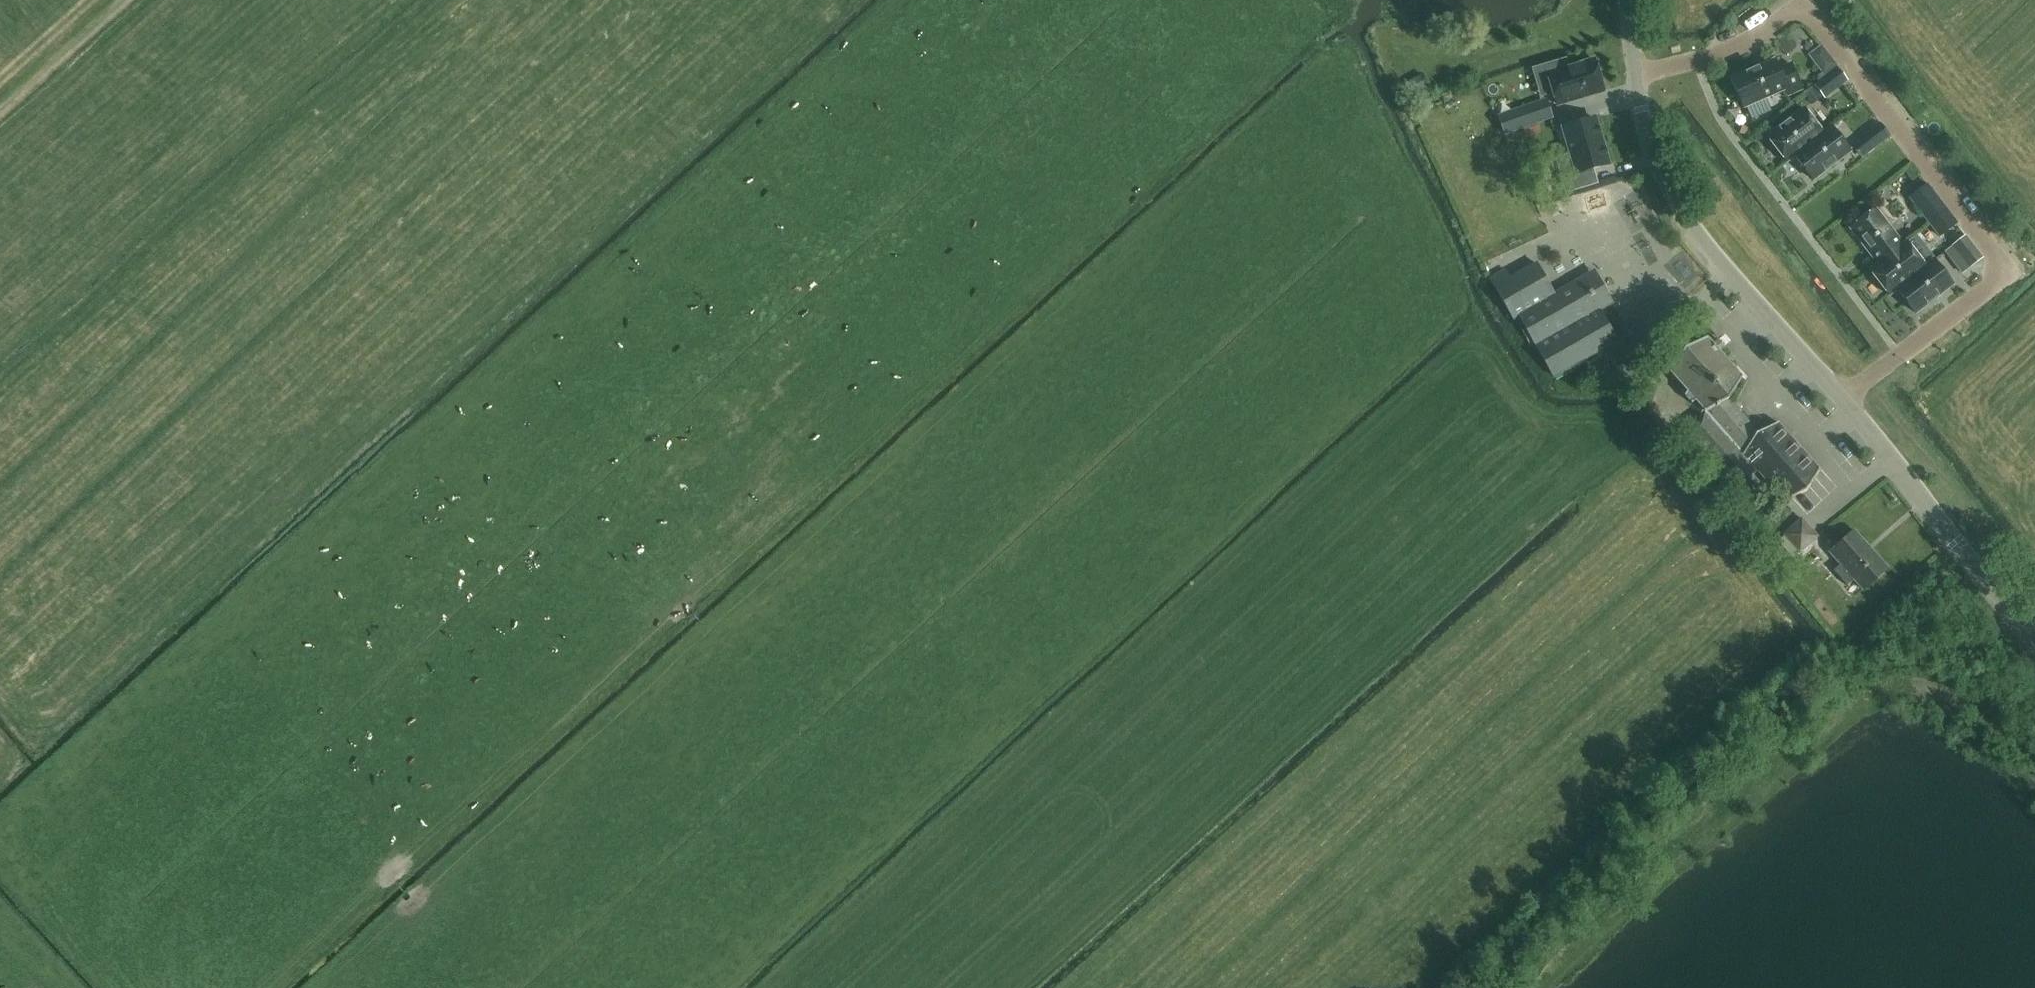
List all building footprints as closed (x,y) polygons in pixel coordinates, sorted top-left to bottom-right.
[(1824,78),(1837,68),(1821,48),(1809,58),(1824,78)] [(1547,74),(1557,105),(1603,91),(1594,60),(1567,68),(1565,60),(1546,66),(1548,74),(1547,74)] [(1786,90),(1788,95),(1801,90),(1790,64),(1778,69),(1774,60),(1731,79),(1744,108),(1786,90)] [(1824,98),(1847,81),(1837,68),(1824,78),(1815,85),(1824,98)] [(1546,101),(1500,117),(1506,134),(1552,118),(1546,101)] [(1786,162),(1831,127),(1822,133),(1804,109),(1767,137),(1786,162)] [(1594,119),(1563,128),(1577,174),(1608,165),(1594,119)] [(1880,124),(1858,141),(1867,153),(1890,136),(1880,124)] [(1850,152),(1831,127),(1786,162),(1786,163),(1794,156),(1813,180),(1850,152)] [(1947,211),(1927,184),(1909,198),(1930,225),(1947,211)] [(1872,257),(1897,238),(1875,209),(1850,228),(1872,257)] [(1958,226),(1950,215),(1942,222),(1950,232),(1958,226)] [(1952,246),(1969,268),(1982,258),(1965,236),(1952,246)] [(1897,238),(1872,257),(1878,264),(1869,271),(1885,291),(1922,263),(1906,242),(1903,245),(1897,238)] [(1925,266),(1922,263),(1885,291),(1889,296),(1897,289),(1915,313),(1952,285),(1933,260),(1925,266)] [(1594,272),(1553,295),(1535,265),(1510,279),(1505,270),(1490,279),(1512,319),(1518,316),(1552,377),(1616,341),(1599,310),(1612,303),(1594,272)] [(1718,339),(1713,344),(1707,337),(1684,350),(1669,372),(1688,393),(1684,396),(1691,404),(1694,400),(1704,412),(1689,437),(1734,490),(1756,470),(1784,502),(1806,491),(1819,470),(1819,469),(1818,469),(1778,424),(1779,424),(1778,423),(1757,433),(1728,400),(1742,376),(1720,352),(1725,347),(1718,339)] [(1801,519),(1783,535),(1800,553),(1817,537),(1801,519)] [(1847,587),(1854,581),(1863,591),(1887,569),(1853,531),(1829,553),(1840,565),(1833,572),(1847,587)]
